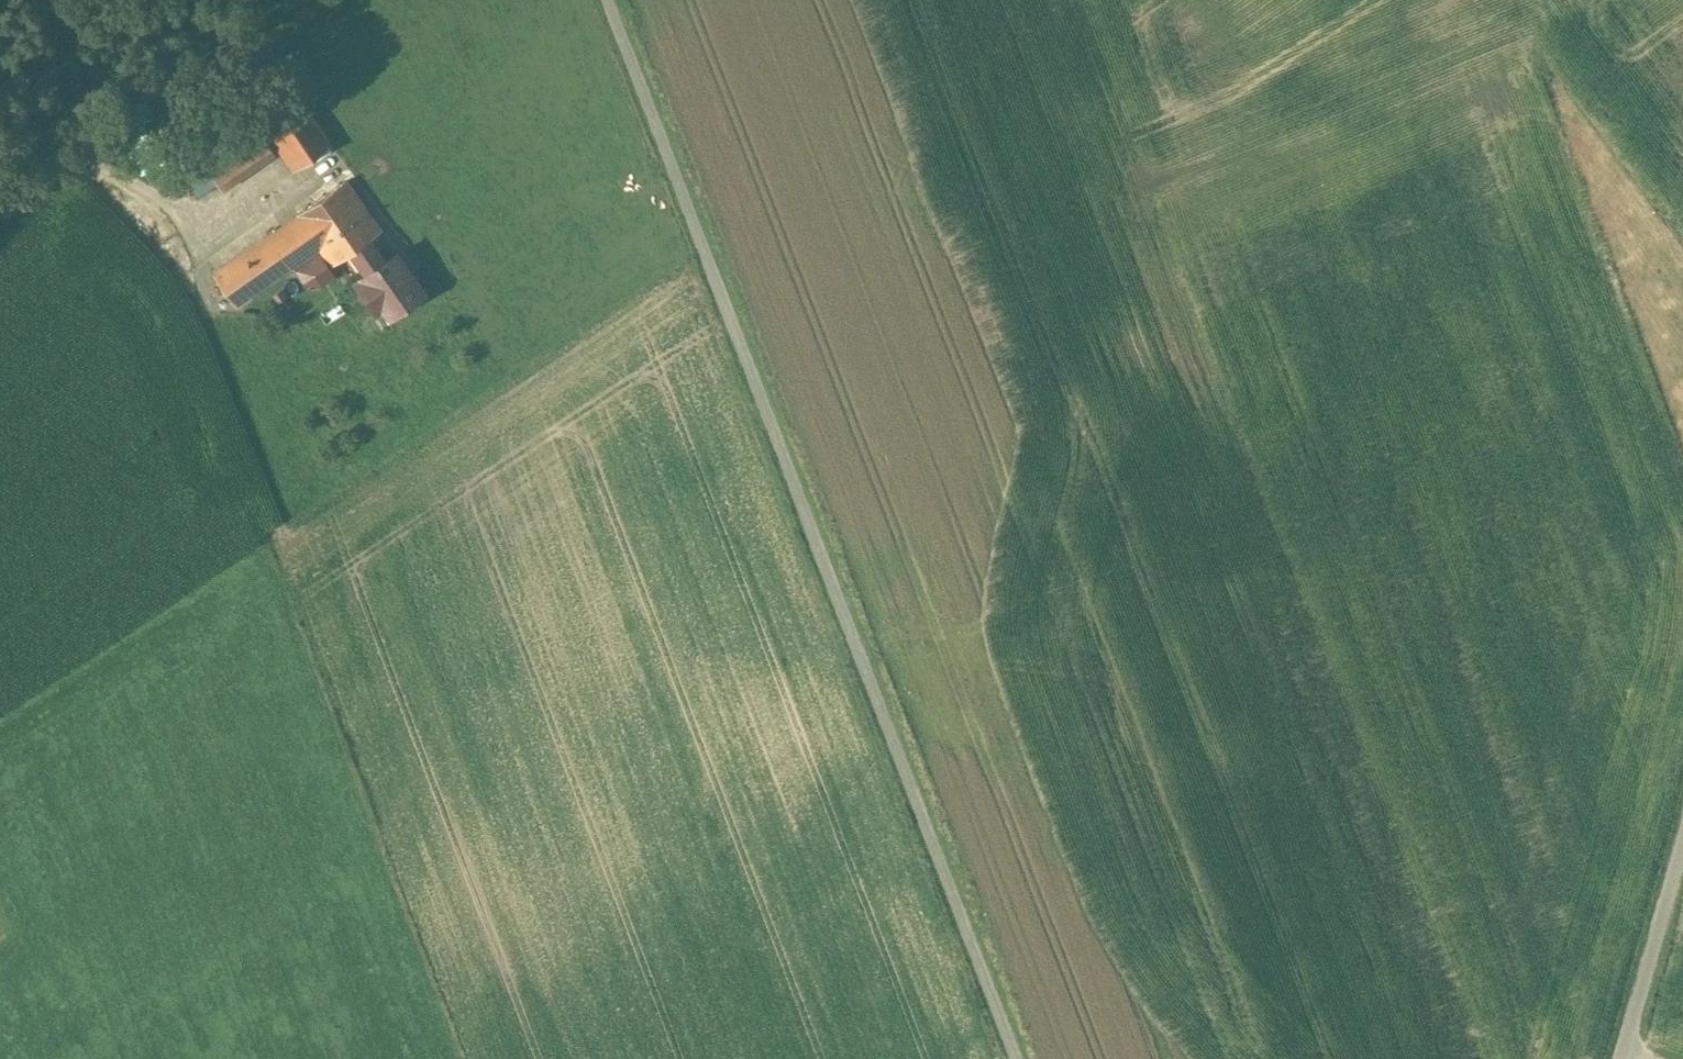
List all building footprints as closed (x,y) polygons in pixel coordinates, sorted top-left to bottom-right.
[(297,95),(261,121),(294,168),(330,143),(297,95)] [(256,125),(203,160),(218,182),(270,146),(256,125)] [(345,181),(298,213),(298,214),(214,274),(236,305),(319,246),(332,264),(350,251),(368,238),(379,231),(345,181)] [(394,252),(383,260),(368,238),(350,251),(365,273),(361,276),(363,278),(382,306),(389,316),(423,293),(394,252)] [(318,255),(297,269),(305,281),(321,284),(332,276),(318,255)] [(382,306),(363,278),(357,282),(376,310),(382,306)]
